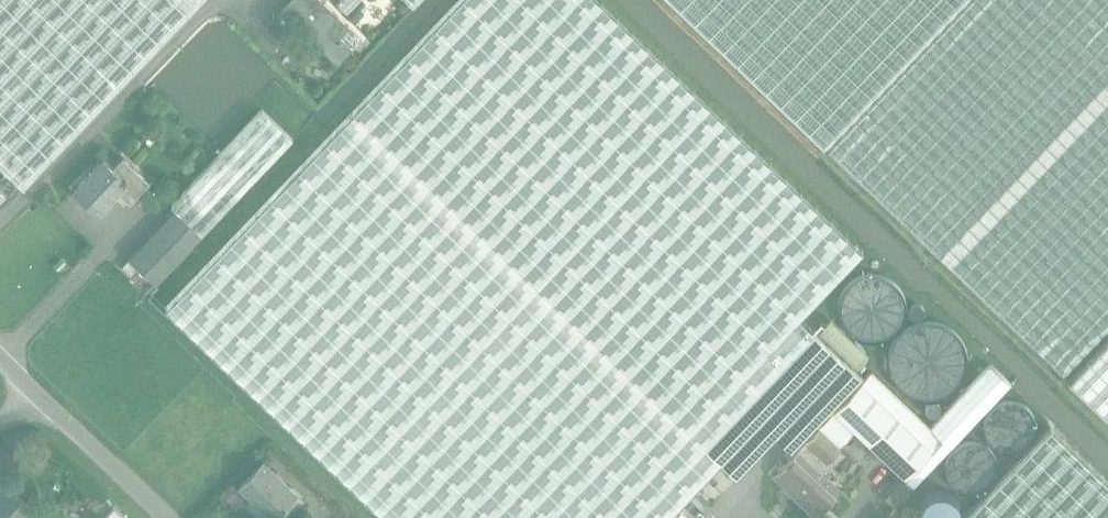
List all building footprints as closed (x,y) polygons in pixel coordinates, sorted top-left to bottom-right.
[(29,185),(180,27),(191,16),(206,0),(0,0),(0,158),(29,185)] [(862,252),(598,0),(458,0),(165,307),(386,517),(668,517),(721,462),(705,448),(815,333),(799,318),(862,252)] [(282,9),(337,62),(350,48),(337,36),(348,25),(321,0),(291,0),(282,9)] [(334,4),(345,14),(358,0),(338,0),(334,4)] [(728,55),(828,149),(971,0),(670,0),(728,55)] [(946,262),(1063,373),(1107,326),(1107,0),(971,0),(828,149),(869,188),(946,262)] [(177,207),(130,256),(158,283),(295,138),(263,108),(172,203),(177,207)] [(102,158),(74,188),(98,211),(117,190),(129,202),(149,182),(123,157),(113,168),(102,158)] [(121,267),(129,275),(137,267),(129,259),(121,267)] [(834,410),(855,429),(914,486),(1011,384),(990,364),(930,427),(871,371),(863,379),(815,333),(705,448),(721,462),(736,477),(776,435),(791,450),(832,408),(834,410)] [(1070,379),(1107,416),(1107,339),(1070,379)] [(834,410),(815,429),(817,431),(829,443),(835,449),(855,429),(834,410)] [(1050,428),(964,517),(1107,517),(1107,483),(1050,428)] [(799,450),(774,476),(815,515),(840,489),(821,471),(839,452),(835,449),(829,443),(817,431),(799,450)] [(262,461),(239,485),(272,517),(296,494),(262,461)] [(33,509),(7,483),(0,490),(0,517),(25,517),(33,509)] [(112,502),(104,495),(93,506),(101,514),(112,502)] [(112,502),(101,514),(97,517),(129,517),(112,502)]
